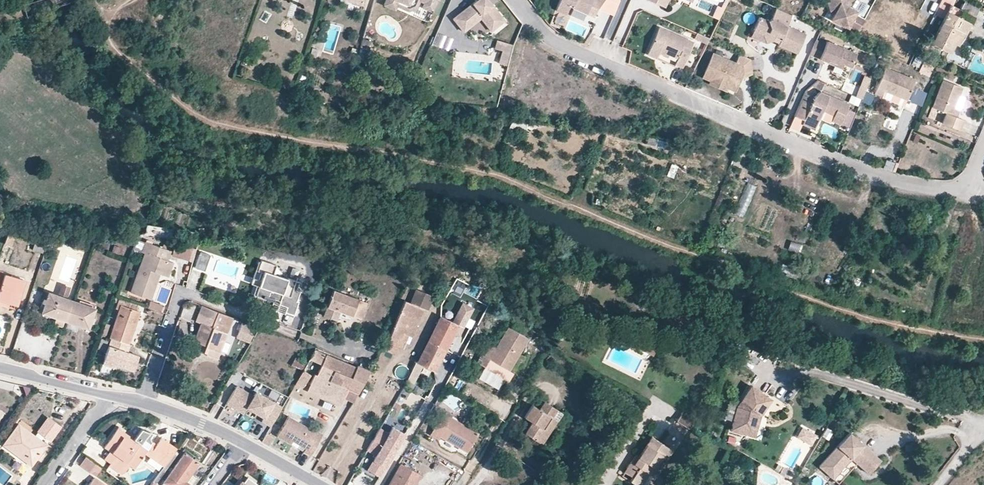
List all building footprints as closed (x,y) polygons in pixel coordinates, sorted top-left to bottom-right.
[(383,4),(395,10),(397,6),(407,10),(417,7),(419,2),(423,3),(422,6),(432,11),(437,0),(385,0),(383,4)] [(491,30),(504,20),(488,0),(476,0),(453,18),(463,31),(481,17),(491,30)] [(597,7),(603,0),(559,0),(555,9),(565,13),(568,6),(569,3),(587,10),(589,4),(597,7)] [(608,0),(603,0),(597,7),(613,14),(618,4),(608,0)] [(832,11),(836,13),(833,20),(849,28),(857,12),(849,7),(851,5),(850,1),(849,0),(828,0),(832,11)] [(568,6),(586,13),(587,10),(569,3),(568,6)] [(596,8),(597,7),(589,4),(587,10),(586,13),(593,16),(596,8)] [(947,10),(970,22),(973,16),(951,4),(947,10)] [(418,17),(424,20),(428,10),(421,7),(418,17)] [(597,9),(593,19),(596,20),(591,32),(601,36),(610,15),(597,9)] [(781,40),(780,43),(779,45),(797,53),(805,34),(786,25),(790,16),(776,10),(771,20),(768,21),(759,17),(754,30),(762,33),(765,43),(773,41),(775,37),(781,40)] [(958,45),(970,22),(947,10),(931,42),(950,52),(954,43),(958,45)] [(646,54),(656,58),(658,52),(667,56),(669,52),(678,55),(675,64),(682,67),(692,42),(658,27),(646,54)] [(762,33),(754,30),(751,37),(765,43),(762,33)] [(817,39),(810,55),(828,62),(829,58),(844,64),(851,67),(857,53),(826,40),(825,43),(817,39)] [(501,50),(498,62),(506,65),(511,44),(502,42),(499,50),(501,50)] [(658,52),(656,58),(674,65),(675,64),(678,55),(669,52),(667,56),(658,52)] [(741,77),(752,73),(750,59),(740,54),(735,63),(713,53),(705,72),(711,75),(713,80),(726,85),(729,83),(737,86),(741,77)] [(829,58),(828,62),(842,68),(844,64),(829,58)] [(922,60),(917,71),(927,76),(933,65),(922,60)] [(885,90),(907,99),(915,79),(885,67),(874,93),(882,96),(883,94),(885,90)] [(735,91),(737,86),(729,83),(726,85),(713,80),(711,75),(705,72),(702,77),(710,80),(708,83),(727,91),(728,88),(735,91)] [(962,88),(942,80),(932,106),(945,112),(941,122),(960,129),(963,119),(957,117),(960,109),(955,107),(962,88)] [(906,103),(907,99),(885,90),(883,94),(906,103)] [(805,92),(795,116),(804,120),(802,124),(814,129),(822,111),(833,116),(832,120),(840,124),(849,103),(819,91),(813,96),(805,92)] [(668,164),(667,175),(673,176),(675,164),(668,164)] [(743,218),(755,186),(747,183),(735,215),(743,218)] [(16,232),(9,229),(4,243),(11,246),(16,232)] [(75,249),(77,240),(64,236),(61,245),(75,249)] [(32,240),(30,248),(41,251),(43,243),(32,240)] [(151,300),(157,282),(154,281),(156,273),(160,274),(168,277),(173,263),(167,260),(170,251),(168,250),(169,248),(162,245),(161,248),(144,242),(141,252),(144,253),(129,292),(151,300)] [(189,261),(193,248),(175,244),(171,256),(189,261)] [(193,266),(202,269),(207,252),(197,250),(193,266)] [(305,284),(269,271),(272,262),(261,258),(258,267),(261,268),(257,278),(254,284),(250,297),(258,300),(259,297),(277,303),(284,306),(282,311),(293,315),(305,284)] [(0,271),(0,300),(17,305),(24,282),(1,274),(2,272),(0,271)] [(254,284),(257,278),(249,275),(247,282),(254,284)] [(57,291),(67,293),(68,284),(58,283),(57,291)] [(358,318),(365,301),(331,288),(324,306),(338,311),(358,318)] [(408,290),(404,301),(412,304),(416,293),(408,290)] [(66,314),(71,301),(49,293),(46,299),(43,299),(42,303),(44,304),(42,312),(57,318),(55,324),(62,326),(64,321),(66,314)] [(137,305),(118,299),(117,304),(115,309),(119,310),(109,337),(111,338),(102,362),(112,366),(113,363),(133,371),(138,355),(128,352),(131,345),(128,344),(139,312),(135,310),(137,305)] [(94,309),(71,301),(66,314),(64,321),(87,329),(94,309)] [(404,301),(383,350),(394,354),(397,347),(402,333),(408,335),(411,337),(423,308),(412,304),(404,301)] [(150,309),(162,313),(164,306),(153,302),(150,309)] [(214,310),(201,305),(195,321),(201,323),(193,342),(202,345),(200,351),(205,353),(205,355),(217,359),(226,333),(227,333),(233,317),(214,310)] [(335,319),(338,311),(324,306),(321,314),(335,319)] [(443,311),(440,316),(457,325),(461,317),(450,312),(449,315),(443,311)] [(417,362),(415,361),(407,380),(413,384),(422,366),(434,372),(457,325),(440,316),(417,362)] [(249,342),(255,327),(241,322),(236,337),(249,342)] [(507,327),(488,358),(509,370),(516,358),(522,362),(525,356),(519,353),(527,338),(507,327)] [(402,333),(397,347),(402,349),(408,335),(402,333)] [(96,351),(100,353),(104,354),(108,341),(102,339),(100,339),(96,351)] [(358,394),(370,372),(357,365),(356,368),(313,350),(309,359),(321,365),(316,375),(314,374),(307,390),(341,404),(343,399),(347,389),(358,394)] [(484,367),(488,358),(481,354),(476,363),(484,367)] [(307,362),(296,358),(291,366),(302,371),(307,362)] [(310,375),(302,371),(293,387),(298,389),(300,386),(302,388),(310,375)] [(254,396),(235,386),(226,401),(244,411),(247,406),(266,416),(261,425),(270,429),(283,405),(257,390),(254,396)] [(755,416),(766,397),(751,387),(736,409),(730,431),(748,435),(755,416)] [(353,403),(358,394),(347,389),(343,399),(353,403)] [(770,400),(766,397),(755,416),(748,435),(752,436),(759,414),(770,400)] [(561,413),(544,401),(539,409),(532,405),(524,417),(531,422),(524,433),(542,444),(561,413)] [(478,433),(442,413),(429,435),(438,440),(440,437),(467,453),(478,433)] [(689,429),(695,421),(682,413),(676,421),(689,429)] [(309,455),(322,434),(314,429),(312,431),(287,417),(277,436),(290,443),(292,440),(306,449),(304,452),(309,455)] [(33,439),(35,437),(18,424),(3,445),(31,465),(44,447),(33,439)] [(815,434),(801,426),(795,436),(810,444),(815,434)] [(379,477),(404,434),(392,427),(388,433),(379,428),(367,450),(375,455),(367,470),(379,477)] [(138,454),(142,457),(145,453),(147,449),(134,440),(118,428),(104,447),(110,451),(116,456),(111,463),(124,473),(129,465),(138,454)] [(175,450),(176,449),(162,438),(157,445),(153,442),(154,441),(154,439),(154,437),(153,435),(141,429),(134,440),(147,449),(145,453),(164,467),(175,450)] [(849,432),(819,466),(832,478),(850,458),(856,463),(868,474),(880,460),(849,432)] [(46,445),(35,437),(33,439),(44,447),(46,445)] [(668,448),(651,437),(638,456),(634,464),(630,462),(624,472),(631,477),(629,481),(635,484),(641,484),(648,473),(655,477),(659,470),(655,468),(661,458),(668,448)] [(306,449),(292,440),(290,443),(304,452),(306,449)] [(673,451),(668,448),(661,458),(666,461),(673,451)] [(178,453),(175,450),(164,467),(163,468),(166,471),(178,453)] [(116,456),(110,451),(104,458),(111,463),(116,456)] [(186,482),(191,474),(199,463),(184,453),(162,482),(166,484),(190,484),(186,482)] [(134,468),(142,457),(138,454),(129,465),(134,468)] [(634,464),(638,456),(635,454),(630,462),(634,464)] [(100,467),(84,456),(79,464),(95,475),(100,467)] [(388,484),(414,484),(420,475),(400,464),(388,484)] [(166,471),(163,468),(154,481),(157,483),(166,471)] [(190,484),(191,484),(196,478),(191,474),(186,482),(190,484)] [(242,482),(240,480),(236,484),(258,484),(246,476),(242,482)]
